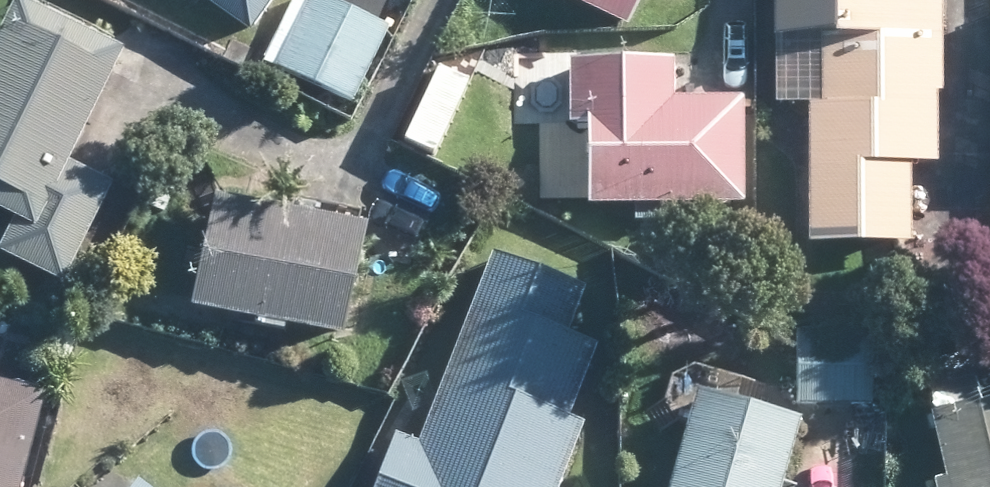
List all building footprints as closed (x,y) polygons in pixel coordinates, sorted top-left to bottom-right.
[(116,48),(20,0),(6,0),(0,12),(0,212),(7,215),(0,229),(0,253),(55,281),(104,181),(61,158),(116,48)] [(242,28),(262,0),(203,0),(242,28)] [(372,22),(329,0),(302,0),(270,64),(345,101),(382,26),(372,22)] [(617,26),(630,0),(565,0),(617,26)] [(903,240),(903,159),(929,159),(928,90),(935,90),(934,0),(767,0),(767,30),(817,30),(817,102),(805,104),(806,241),(812,240),(903,240)] [(736,202),(735,114),(734,96),(664,98),(664,58),(561,59),(562,121),(580,120),(582,203),(736,202)] [(265,205),(242,200),(207,192),(185,295),(183,302),(186,304),(330,335),(354,224),(286,208),(265,205)] [(583,359),(589,342),(561,332),(577,287),(509,261),(491,305),(470,297),(414,443),(390,434),(369,486),(551,486),(552,485),(577,422),(560,416),(583,359)] [(792,404),(867,402),(865,330),(791,331),(792,404)] [(40,392),(0,380),(0,486),(14,486),(38,400),(40,392)] [(792,416),(690,389),(663,486),(773,486),(781,457),(792,416)] [(930,409),(925,411),(939,475),(927,477),(929,486),(989,486),(989,396),(930,409)]
